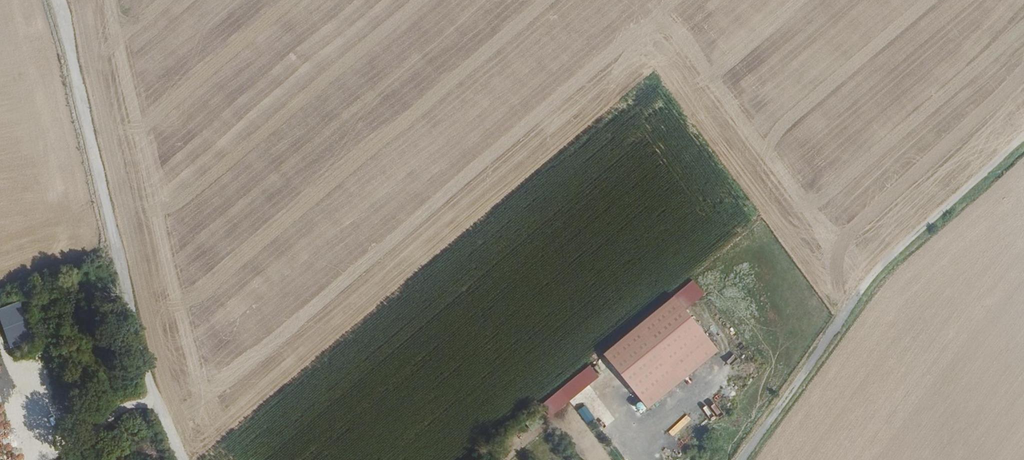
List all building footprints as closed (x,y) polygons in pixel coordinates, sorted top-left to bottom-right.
[(646,409),(720,352),(686,309),(705,295),(695,281),(602,352),(646,409)] [(20,301),(5,306),(9,317),(10,319),(25,313),(20,301)] [(5,306),(5,305),(0,307),(0,318),(1,320),(9,317),(5,306)] [(589,364),(539,406),(549,418),(599,376),(589,364)] [(632,407),(639,415),(646,408),(639,400),(632,407)] [(577,410),(586,424),(595,418),(586,405),(577,410)] [(688,426),(675,432),(679,440),(692,434),(688,426)]
